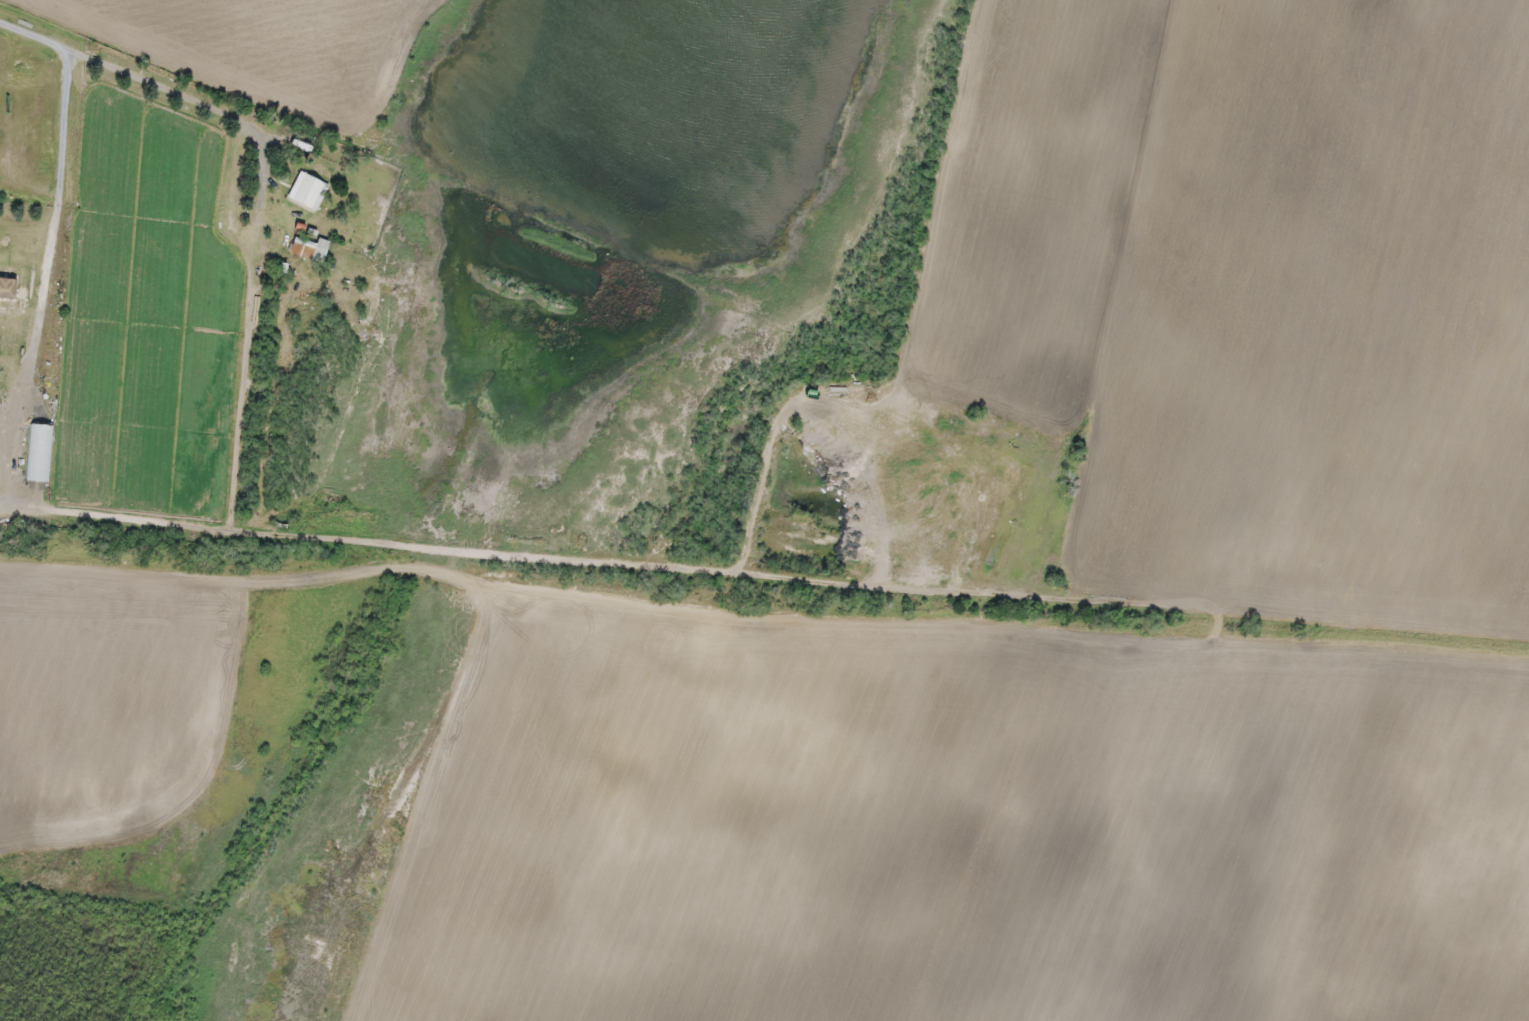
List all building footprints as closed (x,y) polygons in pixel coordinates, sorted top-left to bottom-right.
[(347,157),(312,142),(309,151),(344,165),(347,157)] [(328,184),(299,170),(286,197),(315,211),(328,184)] [(312,259),(316,243),(294,237),(289,253),(312,259)] [(824,848),(830,838),(823,833),(817,843),(824,848)] [(1413,916),(1419,922),(1425,915),(1419,910),(1413,916)]
